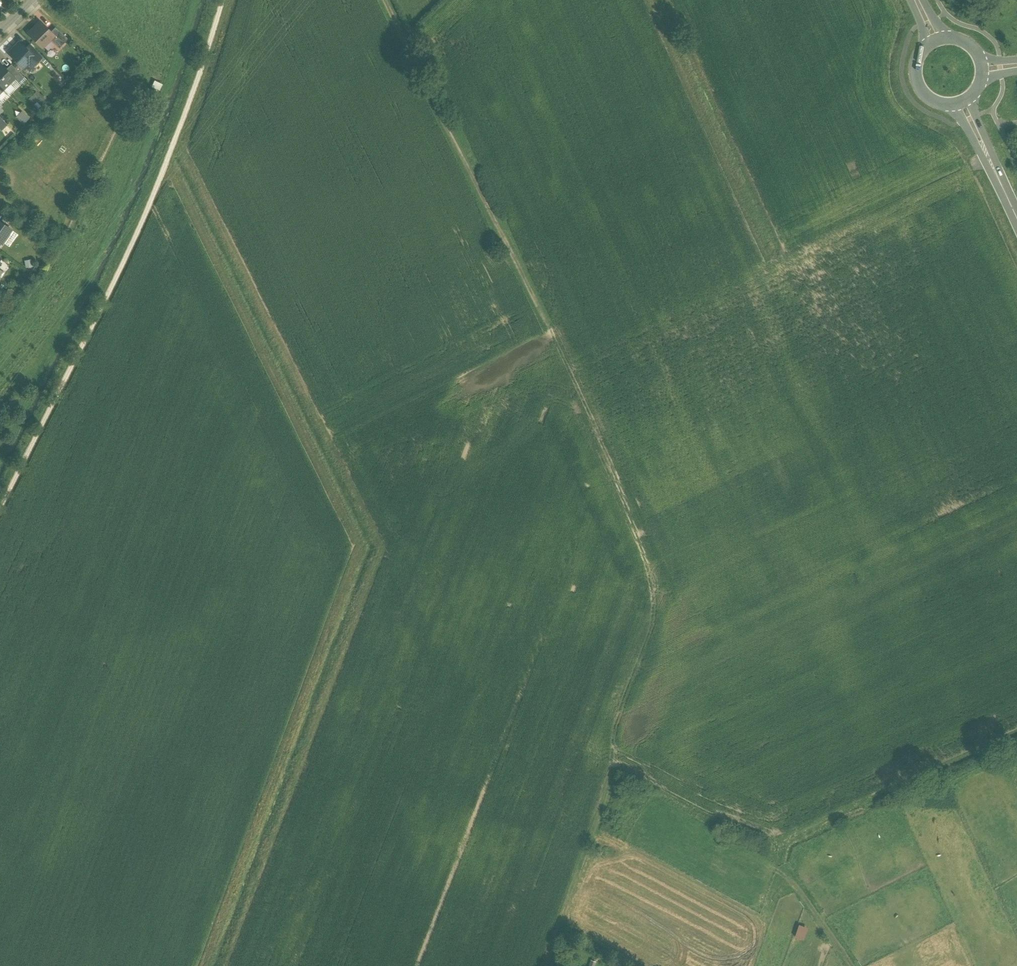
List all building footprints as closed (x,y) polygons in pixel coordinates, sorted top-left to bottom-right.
[(50,33),(39,22),(26,34),(42,49),(50,41),(54,37),(50,33)] [(59,49),(67,40),(54,28),(50,33),(54,37),(50,41),(59,49)] [(4,52),(16,41),(11,37),(0,47),(0,48),(4,52)] [(27,52),(18,44),(8,54),(22,68),(26,64),(32,70),(41,60),(30,49),(27,52)] [(4,90),(14,79),(0,66),(0,87),(4,90)] [(37,109),(46,100),(36,90),(27,99),(37,109)] [(23,124),(29,116),(22,109),(15,116),(23,124)] [(0,222),(0,244),(2,245),(12,230),(0,222)] [(798,924),(795,937),(804,939),(807,926),(798,924)]
